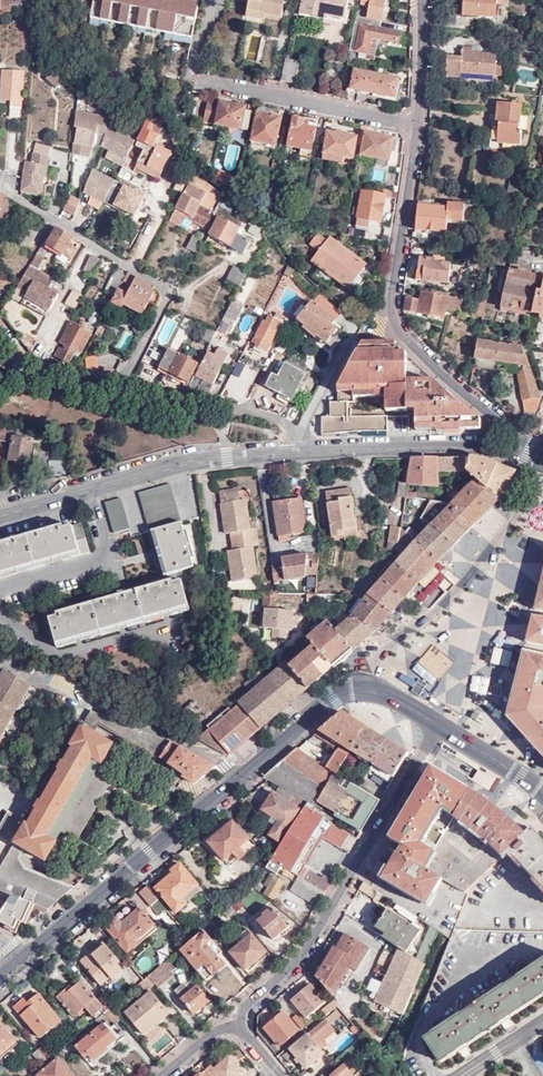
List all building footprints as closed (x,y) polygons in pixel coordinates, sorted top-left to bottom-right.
[(11,0),(2,0),(2,11),(10,11),(11,4),(11,0)] [(198,3),(190,1),(191,0),(93,0),(90,16),(101,46),(184,85),(191,37),(198,3)] [(246,16),(265,20),(266,15),(282,18),(285,0),(250,0),(246,16)] [(301,14),(327,19),(327,16),(344,19),(348,0),(304,0),(301,14)] [(358,5),(369,8),(367,17),(382,20),(386,0),(359,0),(358,5)] [(496,13),(497,5),(505,5),(505,0),(464,0),(463,15),(480,16),(480,12),(496,13)] [(380,28),(381,21),(356,17),(350,50),(369,54),(372,37),(379,39),(399,43),(401,32),(380,28)] [(523,25),(522,34),(542,36),(542,27),(523,25)] [(375,60),(379,39),(372,37),(369,54),(368,59),(375,60)] [(521,37),(521,44),(542,46),(542,39),(521,37)] [(472,52),(472,48),(463,47),(461,59),(447,57),(446,77),(464,79),(464,73),(495,76),(496,64),(496,54),(481,53),(472,52)] [(286,59),(282,80),(295,83),(299,62),(286,59)] [(496,64),(495,76),(503,77),(504,65),(496,64)] [(21,108),(25,72),(3,70),(0,100),(10,101),(10,107),(21,108)] [(351,88),(396,98),(400,79),(355,70),(351,88)] [(57,87),(63,80),(53,71),(47,79),(57,87)] [(399,98),(396,98),(351,88),(348,88),(348,91),(398,101),(399,98)] [(253,113),(255,108),(247,106),(247,108),(208,101),(204,122),(248,131),(252,113),(253,113)] [(498,143),(515,144),(520,145),(521,131),(518,130),(520,104),(498,102),(496,123),(500,123),(498,143)] [(182,104),(175,106),(178,115),(185,114),(182,104)] [(258,112),(251,141),(277,146),(282,117),(272,115),(272,112),(269,109),(264,108),(259,109),(259,112),(258,112)] [(109,123),(110,115),(78,109),(76,125),(79,125),(76,140),(75,140),(74,151),(91,155),(95,148),(98,132),(107,134),(109,123)] [(304,125),(306,120),(294,117),(288,146),(301,149),(312,151),(317,128),(310,126),(304,125)] [(136,147),(144,151),(151,154),(155,145),(159,135),(162,129),(147,122),(136,147)] [(514,150),(515,144),(498,143),(500,123),(496,123),(493,122),(491,148),(514,150)] [(130,136),(109,123),(107,134),(106,135),(103,144),(127,159),(140,133),(135,129),(130,136)] [(323,137),(319,153),(324,153),(344,157),(353,159),(358,137),(328,131),(327,138),(323,137)] [(365,134),(362,133),(360,143),(363,144),(361,155),(365,156),(379,159),(378,164),(388,166),(392,151),(394,138),(365,133),(365,134)] [(159,135),(155,145),(159,146),(163,137),(159,135)] [(401,140),(394,138),(392,151),(398,152),(401,140)] [(151,154),(144,151),(138,163),(161,174),(171,152),(159,146),(155,145),(151,154)] [(312,151),(301,149),(300,155),(310,157),(312,151)] [(344,157),(324,153),(323,160),(343,163),(344,157)] [(22,192),(41,196),(43,178),(45,178),(48,157),(36,155),(34,163),(26,162),(24,172),(22,192)] [(379,159),(365,156),(364,162),(378,164),(379,159)] [(114,175),(117,166),(102,160),(98,168),(114,175)] [(161,174),(138,163),(135,168),(159,180),(161,174)] [(101,172),(94,167),(89,180),(84,190),(91,194),(101,172)] [(101,172),(91,194),(103,202),(115,181),(101,172)] [(181,193),(187,181),(180,177),(174,189),(181,193)] [(227,179),(222,182),(226,187),(231,183),(227,179)] [(270,184),(258,182),(257,190),(268,193),(270,184)] [(226,187),(232,192),(237,188),(231,183),(226,187)] [(199,207),(205,194),(188,185),(169,222),(177,226),(183,217),(205,229),(213,214),(199,207)] [(391,198),(392,191),(378,188),(377,195),(363,192),(360,207),(354,206),(353,215),(357,215),(359,217),(381,221),(386,197),(391,198)] [(71,193),(68,198),(64,206),(73,212),(79,202),(80,199),(71,193)] [(6,225),(11,201),(0,194),(0,224),(6,225)] [(226,209),(230,202),(223,197),(219,206),(226,209)] [(19,205),(11,201),(6,225),(5,226),(13,227),(19,205)] [(306,205),(296,203),(293,218),(302,221),(306,205)] [(473,205),(448,203),(447,208),(420,205),(417,228),(446,232),(448,219),(471,222),(473,205)] [(241,228),(239,227),(219,217),(209,236),(243,254),(250,242),(242,237),(237,235),(241,228)] [(69,244),(73,238),(56,228),(46,245),(59,253),(56,258),(65,264),(69,258),(72,260),(78,250),(69,244)] [(245,231),(241,228),(237,235),(242,237),(245,231)] [(367,265),(331,237),(327,241),(318,234),(311,244),(320,251),(312,261),(320,266),(313,276),(330,289),(338,280),(349,288),(367,265)] [(195,253),(201,239),(194,235),(187,249),(195,253)] [(45,243),(43,242),(30,265),(40,271),(47,259),(43,256),(47,248),(43,247),(45,243)] [(93,276),(102,261),(92,255),(83,271),(93,276)] [(424,272),(422,280),(448,283),(451,264),(436,263),(436,259),(420,258),(419,271),(424,272)] [(22,281),(17,288),(27,294),(25,298),(50,311),(59,295),(49,289),(54,279),(40,271),(30,265),(22,281)] [(241,286),(247,273),(234,266),(227,279),(241,286)] [(294,271),(288,266),(284,274),(289,278),(294,271)] [(119,289),(126,275),(115,270),(104,291),(115,296),(119,289)] [(542,283),(542,277),(508,270),(501,306),(531,312),(537,282),(542,284),(542,283)] [(128,294),(119,289),(115,296),(112,303),(122,308),(124,305),(132,309),(139,313),(142,315),(149,303),(158,307),(161,300),(161,296),(160,292),(158,289),(136,278),(136,277),(128,273),(124,281),(130,284),(132,286),(130,291),(128,294)] [(542,315),(542,283),(542,284),(537,282),(531,312),(540,314),(542,315)] [(446,310),(449,295),(422,290),(419,299),(406,297),(404,309),(445,317),(446,310)] [(332,325),(342,313),(319,294),(298,319),(305,326),(303,328),(316,338),(318,336),(334,349),(341,341),(333,335),(337,330),(332,325)] [(462,298),(449,295),(446,310),(456,312),(457,309),(460,310),(462,298)] [(108,308),(112,302),(101,296),(97,302),(108,308)] [(483,316),(486,299),(475,297),(472,313),(483,316)] [(50,311),(25,298),(22,304),(47,317),(50,311)] [(240,311),(230,306),(229,308),(227,312),(226,315),(236,321),(240,311)] [(530,316),(531,312),(501,306),(500,310),(530,316)] [(84,319),(88,313),(80,308),(77,315),(84,319)] [(277,313),(274,318),(281,321),(283,316),(277,313)] [(281,321),(274,318),(269,316),(266,322),(263,321),(253,342),(257,344),(256,347),(267,352),(282,322),(281,321)] [(82,320),(78,326),(84,330),(88,323),(82,320)] [(84,330),(78,326),(72,323),(61,343),(66,345),(63,351),(59,349),(56,356),(69,363),(74,355),(73,355),(75,350),(81,353),(91,333),(84,330)] [(100,326),(95,335),(97,336),(97,335),(101,337),(106,329),(100,326)] [(211,343),(216,333),(208,329),(203,339),(207,341),(211,343)] [(125,351),(132,334),(123,330),(116,347),(125,351)] [(512,344),(523,346),(525,339),(514,337),(512,344)] [(477,341),(475,358),(498,361),(501,344),(477,341)] [(407,386),(407,381),(407,353),(400,353),(396,353),(396,346),(396,342),(362,342),(338,387),(338,393),(353,393),(353,398),(386,397),(385,390),(390,390),(390,386),(407,386)] [(501,344),(498,361),(519,364),(530,365),(524,348),(501,344)] [(168,349),(159,368),(182,380),(188,383),(198,364),(168,349)] [(214,356),(226,361),(229,354),(218,349),(214,356)] [(276,354),(277,351),(273,349),(268,359),(270,360),(274,353),(276,354)] [(224,364),(226,361),(214,356),(208,352),(196,375),(195,374),(187,389),(198,391),(200,393),(208,396),(214,385),(224,364)] [(267,386),(287,397),(292,389),(297,392),(301,384),(299,383),(304,373),(307,367),(289,358),(279,378),(273,375),(267,386)] [(52,360),(49,367),(63,371),(65,364),(52,360)] [(236,361),(223,396),(241,403),(255,369),(236,361)] [(498,361),(497,369),(517,372),(519,364),(498,361)] [(226,365),(224,364),(214,385),(220,388),(228,371),(225,369),(226,365)] [(537,408),(542,397),(530,365),(519,364),(517,372),(525,409),(528,409),(537,408)] [(113,382),(115,371),(100,367),(97,378),(113,382)] [(182,380),(159,368),(158,371),(180,382),(182,380)] [(481,419),(457,402),(449,402),(448,394),(435,380),(407,381),(407,386),(390,386),(390,390),(385,390),(386,397),(386,411),(416,412),(416,416),(416,431),(437,430),(461,430),(481,429),(481,419)] [(292,389),(287,397),(293,400),(297,392),(292,389)] [(354,402),(353,398),(353,393),(338,393),(338,402),(330,402),(330,417),(348,417),(347,402),(354,402)] [(449,402),(457,402),(448,394),(449,402)] [(386,411),(386,397),(353,398),(354,402),(347,402),(348,417),(387,416),(387,417),(416,416),(416,412),(386,411)] [(533,419),(537,408),(528,409),(525,417),(533,419)] [(357,431),(388,431),(387,417),(387,416),(348,417),(330,417),(321,417),(322,434),(357,431)] [(16,438),(17,435),(0,432),(0,435),(0,441),(12,443),(13,437),(16,438)] [(34,441),(16,438),(13,437),(12,443),(9,460),(30,463),(34,441)] [(438,471),(437,457),(412,457),(408,484),(438,487),(438,471)] [(466,470),(470,457),(437,457),(438,471),(466,470)] [(451,505),(472,525),(492,506),(506,491),(515,471),(482,459),(470,457),(466,470),(476,480),(460,494),(456,490),(450,496),(454,501),(451,505)] [(64,458),(47,462),(51,477),(68,473),(64,458)] [(406,492),(408,484),(399,483),(397,496),(405,497),(406,492)] [(150,531),(151,530),(155,529),(181,522),(170,484),(140,492),(150,531)] [(226,502),(240,500),(238,488),(220,491),(222,503),(226,502)] [(332,538),(344,536),(345,536),(344,530),(356,529),(350,488),(326,492),(332,538)] [(114,533),(130,528),(122,498),(105,502),(114,533)] [(306,532),(301,498),(274,502),(279,541),(291,540),(290,534),(306,532)] [(231,532),(255,528),(254,521),(249,522),(245,499),(240,500),(226,502),(222,503),(221,503),(226,533),(231,532)] [(431,525),(454,545),(472,525),(451,505),(430,501),(427,506),(420,518),(431,525)] [(183,530),(181,522),(155,529),(168,574),(194,567),(192,559),(195,558),(187,530),(183,530)] [(402,528),(410,536),(415,530),(407,522),(402,528)] [(77,541),(86,538),(81,523),(72,525),(77,541)] [(81,555),(77,541),(72,525),(64,528),(63,525),(27,535),(37,568),(46,565),(44,561),(61,556),(62,560),(81,555)] [(416,541),(438,560),(454,545),(431,525),(416,541)] [(389,550),(396,551),(398,538),(400,527),(390,526),(388,541),(390,541),(389,550)] [(406,545),(413,538),(410,536),(402,528),(400,527),(398,538),(406,545)] [(257,537),(255,528),(231,532),(232,541),(257,537)] [(155,529),(151,530),(165,575),(168,574),(155,529)] [(345,536),(344,536),(345,541),(358,539),(356,529),(344,530),(345,536)] [(27,535),(0,543),(0,578),(11,575),(10,571),(26,566),(27,570),(37,568),(27,535)] [(258,546),(257,537),(232,541),(234,550),(252,547),(258,546)] [(90,553),(86,538),(77,541),(81,555),(90,553)] [(409,548),(416,541),(413,538),(406,545),(409,548)] [(394,565),(417,584),(418,582),(435,565),(438,560),(416,541),(409,548),(398,560),(394,557),(390,562),(394,565)] [(257,577),(252,547),(234,550),(228,550),(233,581),(257,577)] [(272,567),(274,582),(305,578),(305,574),(317,575),(319,556),(307,555),(282,558),(283,565),(272,567)] [(46,565),(62,560),(61,556),(44,561),(46,565)] [(377,577),(381,580),(394,565),(390,562),(377,577)] [(381,580),(403,599),(417,584),(394,565),(381,580)] [(435,565),(418,582),(428,591),(444,573),(435,565)] [(11,575),(27,570),(26,566),(10,571),(11,575)] [(144,618),(188,606),(181,580),(173,583),(172,580),(137,590),(144,618)] [(367,595),(390,614),(403,599),(381,580),(367,595)] [(101,631),(144,618),(137,590),(93,602),(101,631)] [(276,593),(264,593),(264,605),(277,606),(278,593),(276,593)] [(319,602),(328,606),(331,601),(332,594),(319,594),(319,597),(319,602)] [(352,616),(374,631),(390,614),(367,595),(363,600),(359,598),(347,614),(352,616)] [(344,613),(347,614),(359,598),(357,596),(344,613)] [(56,644),(101,631),(93,602),(57,612),(57,616),(49,618),(56,644)] [(231,605),(227,612),(233,614),(236,617),(240,609),(231,605)] [(189,610),(188,606),(144,618),(146,622),(161,618),(179,613),(189,610)] [(295,612),(263,609),(261,630),(264,631),(263,639),(288,641),(289,629),(297,630),(298,616),(295,616),(295,612)] [(341,625),(352,616),(347,614),(344,613),(340,612),(334,618),(341,625)] [(336,630),(352,649),(374,631),(352,616),(341,625),(336,630)] [(472,638),(477,628),(454,616),(449,626),(462,632),(472,638)] [(146,622),(144,618),(101,631),(102,635),(146,622)] [(533,618),(526,646),(542,650),(542,620),(533,618)] [(308,638),(333,666),(352,649),(336,630),(329,621),(321,626),(314,633),(308,638)] [(310,628),(314,633),(321,626),(317,622),(310,628)] [(102,635),(101,631),(56,644),(58,647),(102,635)] [(289,665),(307,688),(333,666),(308,638),(307,637),(300,643),(311,647),(303,653),(301,650),(297,653),(299,656),(289,665)] [(490,664),(509,667),(512,651),(493,648),(490,664)] [(413,694),(462,703),(471,654),(458,652),(453,678),(448,677),(446,687),(415,681),(413,694)] [(542,759),(542,658),(523,654),(507,719),(536,751),(542,759)] [(198,737),(197,738),(229,755),(307,688),(289,665),(285,662),(277,669),(243,698),(238,702),(241,705),(233,711),(220,722),(217,718),(208,726),(211,729),(211,730),(209,728),(198,737)] [(168,704),(198,737),(209,728),(207,726),(229,707),(229,708),(233,711),(241,705),(238,702),(243,698),(212,663),(168,704)] [(2,735),(4,731),(31,685),(4,670),(0,678),(0,738),(2,735)] [(229,708),(217,718),(220,722),(233,711),(229,708)] [(199,782),(216,766),(169,741),(150,734),(92,711),(83,726),(82,726),(71,745),(74,747),(67,757),(28,825),(16,818),(15,820),(5,838),(15,843),(23,848),(46,861),(57,843),(54,841),(59,832),(76,841),(90,818),(110,781),(94,772),(100,763),(103,764),(114,745),(92,732),(98,722),(128,739),(162,759),(185,776),(184,778),(193,784),(196,784),(199,782)] [(342,711),(319,731),(333,740),(330,744),(334,747),(337,742),(341,745),(351,751),(366,726),(342,711)] [(388,740),(366,726),(351,751),(372,764),(388,740)] [(2,735),(0,738),(0,746),(8,751),(13,742),(2,735)] [(409,753),(388,740),(372,764),(370,767),(369,769),(372,770),(375,766),(391,776),(389,778),(392,780),(409,753)] [(334,757),(326,768),(333,772),(336,774),(340,768),(351,751),(341,745),(334,755),(334,757)] [(263,778),(267,780),(279,787),(308,803),(313,805),(314,806),(314,805),(315,804),(317,800),(324,788),(333,772),(326,768),(321,764),(298,748),(263,778)] [(328,753),(321,764),(326,768),(334,757),(328,753)] [(369,769),(370,767),(365,764),(360,772),(365,775),(369,769)] [(436,782),(441,773),(432,767),(427,777),(436,782)] [(340,768),(336,774),(342,778),(346,771),(340,768)] [(317,800),(315,804),(320,807),(322,803),(337,812),(335,816),(351,826),(362,808),(372,814),(380,802),(357,788),(355,786),(342,778),(336,774),(333,772),(324,788),(326,789),(318,801),(317,800)] [(469,793),(470,790),(441,773),(436,782),(427,777),(420,788),(458,810),(469,793)] [(357,788),(380,802),(386,792),(363,778),(360,784),(357,788)] [(279,787),(275,794),(299,810),(302,812),(308,803),(279,787)] [(402,846),(398,854),(424,869),(442,837),(451,822),(458,810),(420,788),(399,823),(390,839),(394,841),(402,846)] [(268,836),(282,844),(284,841),(281,839),(289,826),(293,819),(299,810),(275,794),(273,793),(261,810),(278,821),(268,836)] [(488,871),(506,853),(512,860),(515,858),(542,887),(542,841),(531,829),(523,836),(508,821),(494,809),(478,798),(469,793),(458,810),(451,822),(442,837),(488,871)] [(282,844),(270,863),(270,864),(275,867),(280,869),(282,867),(296,875),(299,876),(319,888),(326,892),(333,880),(324,876),(322,879),(304,868),(323,837),(342,848),(350,834),(331,824),(332,822),(314,812),(316,809),(313,807),(313,805),(308,803),(302,812),(296,821),(293,826),(292,828),(284,841),(282,844)] [(16,818),(8,813),(0,828),(0,835),(5,838),(15,820),(16,818)] [(229,867),(253,848),(231,821),(207,841),(229,867)] [(442,879),(465,893),(488,871),(442,837),(424,869),(398,854),(390,869),(391,870),(385,879),(427,903),(433,893),(434,894),(442,879)] [(390,849),(398,854),(402,846),(394,841),(390,849)] [(17,858),(23,848),(15,843),(9,853),(17,858)] [(73,889),(43,877),(16,866),(19,860),(17,858),(9,853),(0,869),(0,878),(29,889),(51,898),(59,901),(73,889)] [(155,889),(176,913),(187,905),(182,899),(198,885),(180,863),(171,871),(173,873),(155,889)] [(264,895),(274,900),(285,882),(275,876),(264,895)] [(290,891),(317,907),(323,897),(317,893),(319,888),(299,876),(290,891)] [(51,898),(29,889),(0,878),(0,890),(9,894),(32,903),(46,909),(51,898)] [(382,894),(364,882),(359,889),(374,899),(379,899),(382,894)] [(150,906),(158,900),(147,887),(140,892),(150,906)] [(317,893),(323,897),(326,892),(319,888),(317,893)] [(15,929),(18,921),(23,922),(32,903),(9,894),(0,890),(0,921),(15,929)] [(48,910),(59,901),(51,898),(46,909),(48,910)] [(384,938),(399,948),(407,953),(421,931),(418,929),(420,926),(414,923),(413,922),(411,925),(380,903),(375,912),(375,915),(382,919),(376,927),(386,934),(384,938)] [(236,911),(232,907),(225,912),(224,913),(227,918),(236,911)] [(258,923),(273,941),(289,927),(272,907),(263,915),(264,917),(258,923)] [(412,917),(414,915),(402,907),(399,912),(408,918),(410,915),(412,917)] [(154,925),(140,908),(122,924),(117,919),(114,918),(107,925),(106,928),(128,954),(139,945),(136,941),(154,925)] [(414,923),(418,917),(414,915),(412,917),(410,915),(408,918),(413,922),(414,923)] [(417,959),(424,964),(434,942),(439,931),(431,926),(417,959)] [(239,937),(243,942),(252,934),(248,929),(239,937)] [(204,930),(189,943),(192,946),(184,953),(207,982),(226,966),(217,955),(207,945),(212,940),(204,930)] [(252,934),(243,942),(230,953),(246,970),(267,952),(252,934)] [(370,948),(346,934),(337,948),(335,946),(316,977),(333,996),(350,968),(355,960),(361,963),(370,948)] [(221,951),(212,940),(207,945),(217,955),(221,951)] [(81,961),(89,971),(99,963),(93,955),(106,945),(104,943),(81,961)] [(192,946),(189,943),(181,950),(184,953),(192,946)] [(99,963),(89,971),(101,986),(112,978),(113,980),(123,971),(118,965),(120,963),(106,945),(93,955),(99,963)] [(413,990),(424,964),(417,959),(407,953),(399,948),(375,1001),(382,1005),(380,1008),(389,1012),(390,1009),(403,1014),(413,990)] [(535,963),(536,966),(529,971),(527,968),(516,975),(517,977),(511,981),(524,1001),(532,996),(534,998),(542,993),(542,994),(542,957),(535,963)] [(153,983),(158,988),(173,977),(169,972),(173,969),(167,960),(148,976),(153,983)] [(356,972),(361,963),(355,960),(350,968),(356,972)] [(145,989),(153,983),(148,976),(143,980),(140,983),(145,989)] [(516,1007),(524,1001),(511,981),(505,986),(503,984),(492,991),(493,994),(486,999),(484,996),(473,1004),(474,1006),(469,1010),(481,1030),(489,1024),(490,1026),(499,1021),(499,1022),(510,1015),(517,1009),(516,1007)] [(104,1014),(111,1007),(112,1007),(102,996),(97,1000),(81,982),(73,989),(69,992),(67,989),(57,997),(74,1017),(85,1007),(93,1016),(101,1010),(104,1014)] [(175,990),(182,999),(192,992),(184,983),(175,990)] [(291,999),(307,1018),(326,1002),(310,983),(291,999)] [(192,992),(182,999),(194,1014),(196,1013),(198,1013),(201,1010),(201,1008),(202,1008),(199,1004),(207,998),(198,986),(192,992)] [(125,1012),(141,1031),(153,1021),(151,1020),(157,1015),(161,1020),(169,1014),(151,991),(125,1012)] [(542,994),(542,993),(534,998),(532,996),(524,1001),(527,1006),(542,995),(542,994)] [(61,1020),(39,994),(27,1004),(24,1000),(15,1007),(41,1038),(61,1020)] [(199,1004),(202,1008),(210,1001),(207,998),(199,1004)] [(329,1013),(337,1006),(333,1001),(325,1008),(329,1013)] [(511,1016),(527,1006),(524,1001),(516,1007),(517,1009),(510,1015),(511,1016)] [(110,1025),(120,1017),(111,1007),(104,1014),(91,1024),(93,1027),(95,1029),(106,1020),(107,1021),(83,1041),(80,1039),(74,1044),(85,1057),(89,1054),(94,1061),(108,1049),(106,1048),(116,1040),(118,1041),(125,1035),(115,1024),(112,1027),(110,1025)] [(323,1018),(329,1013),(325,1008),(319,1013),(323,1018)] [(481,1030),(469,1010),(462,1014),(461,1012),(449,1019),(451,1022),(442,1027),(441,1025),(431,1031),(432,1034),(426,1038),(438,1058),(445,1053),(447,1056),(455,1050),(455,1052),(467,1043),(466,1043),(475,1038),(473,1035),(481,1030)] [(264,1028),(280,1047),(300,1030),(284,1012),(264,1028)] [(302,1029),(306,1025),(296,1014),(293,1018),(302,1029)] [(153,1021),(141,1031),(143,1035),(161,1020),(157,1015),(151,1020),(153,1021)] [(325,1019),(307,1035),(318,1046),(335,1031),(325,1019)] [(451,1022),(449,1019),(441,1025),(442,1027),(451,1022)] [(500,1023),(499,1022),(499,1021),(490,1026),(489,1024),(481,1030),(484,1034),(494,1027),(500,1023)] [(16,1041),(0,1022),(0,1054),(16,1041)] [(484,1034),(481,1030),(473,1035),(475,1038),(466,1043),(467,1043),(468,1045),(484,1034)] [(318,1046),(307,1035),(290,1050),(307,1069),(325,1054),(318,1046)] [(54,1055),(55,1054),(46,1044),(39,1050),(48,1060),(54,1055)] [(62,1051),(67,1057),(72,1052),(68,1046),(62,1051)] [(34,1054),(42,1065),(45,1062),(48,1060),(39,1050),(34,1054)] [(445,1053),(438,1058),(437,1058),(440,1063),(456,1053),(455,1052),(455,1050),(447,1056),(445,1053)] [(54,1055),(48,1060),(45,1062),(49,1067),(39,1075),(40,1075),(71,1075),(54,1055)] [(243,1072),(230,1056),(214,1068),(211,1065),(205,1070),(210,1075),(239,1075),(243,1072)] [(338,1070),(343,1075),(366,1075),(351,1059),(338,1070)]
